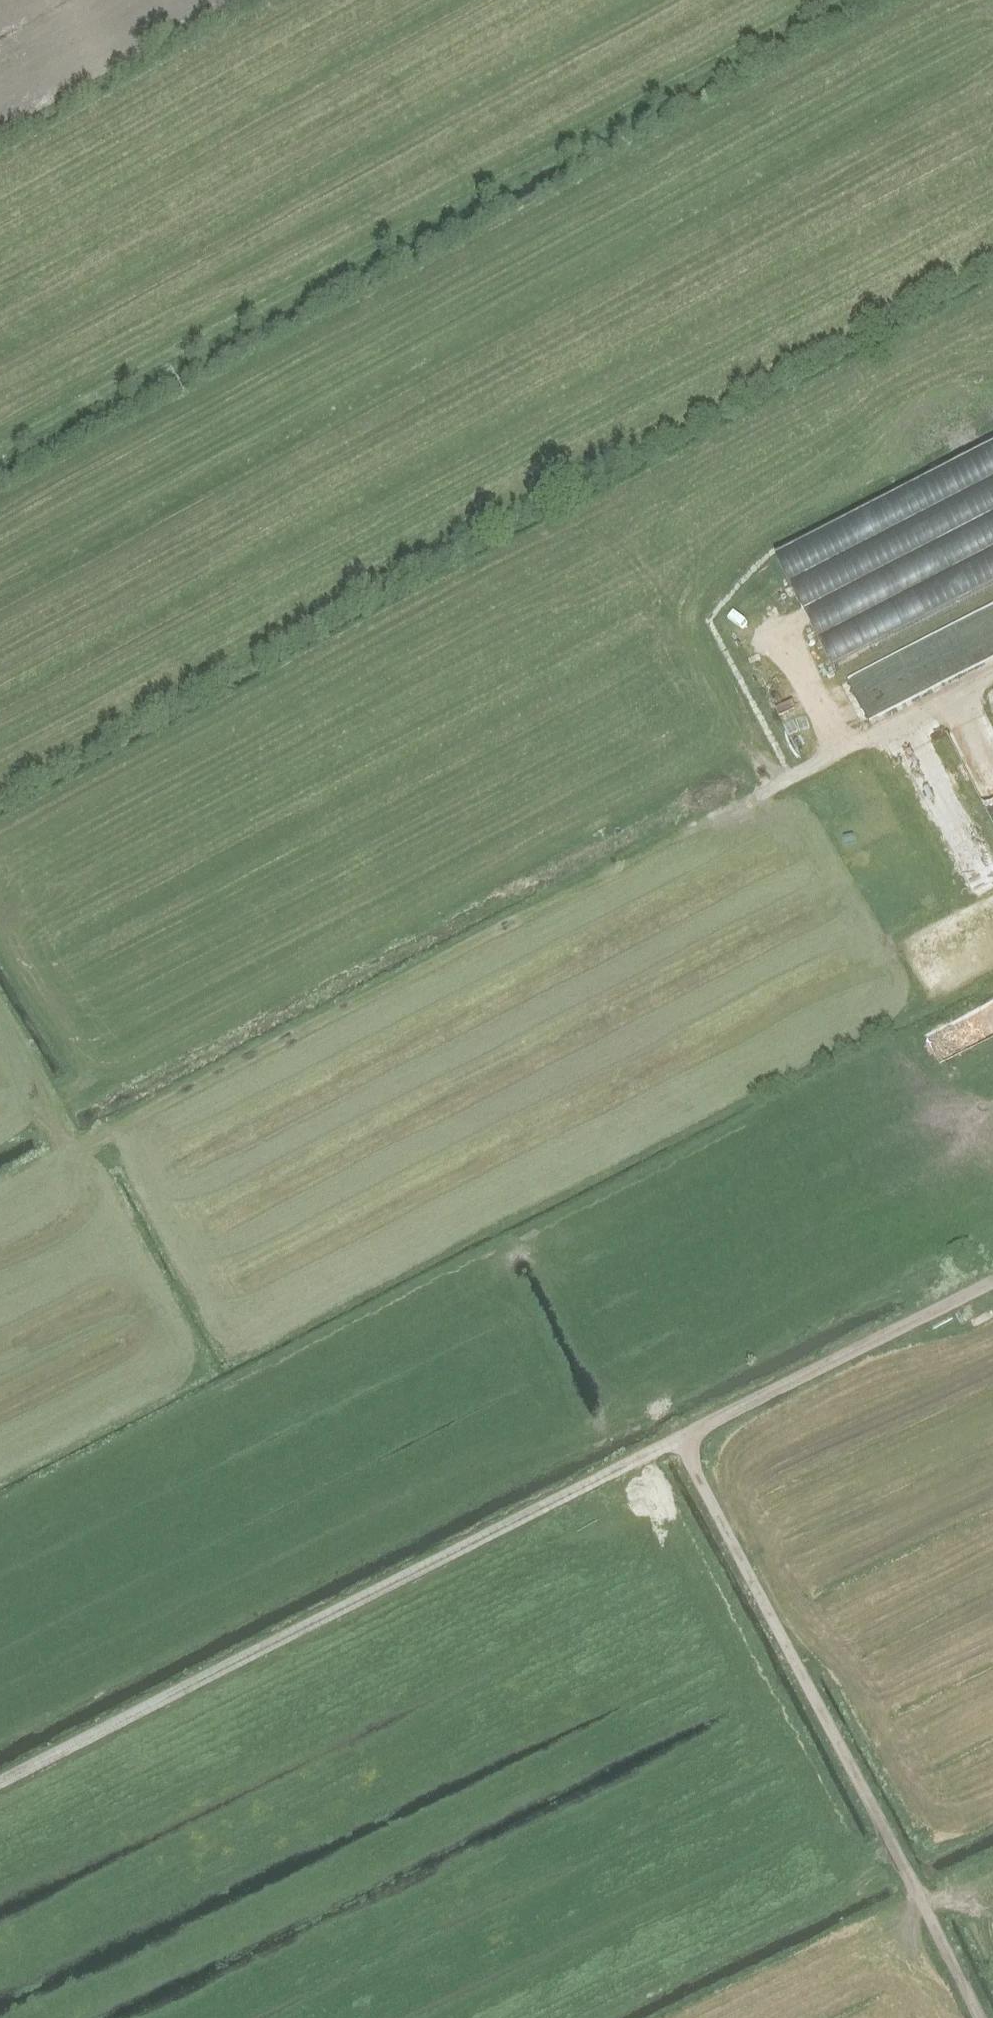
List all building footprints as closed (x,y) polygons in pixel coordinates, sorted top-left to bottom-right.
[(777,558),(835,669),(992,588),(992,447),(777,558)] [(992,817),(992,786),(981,791),(992,817)] [(984,1004),(942,1036),(958,1057),(992,1031),(992,1016),(984,1004)]
